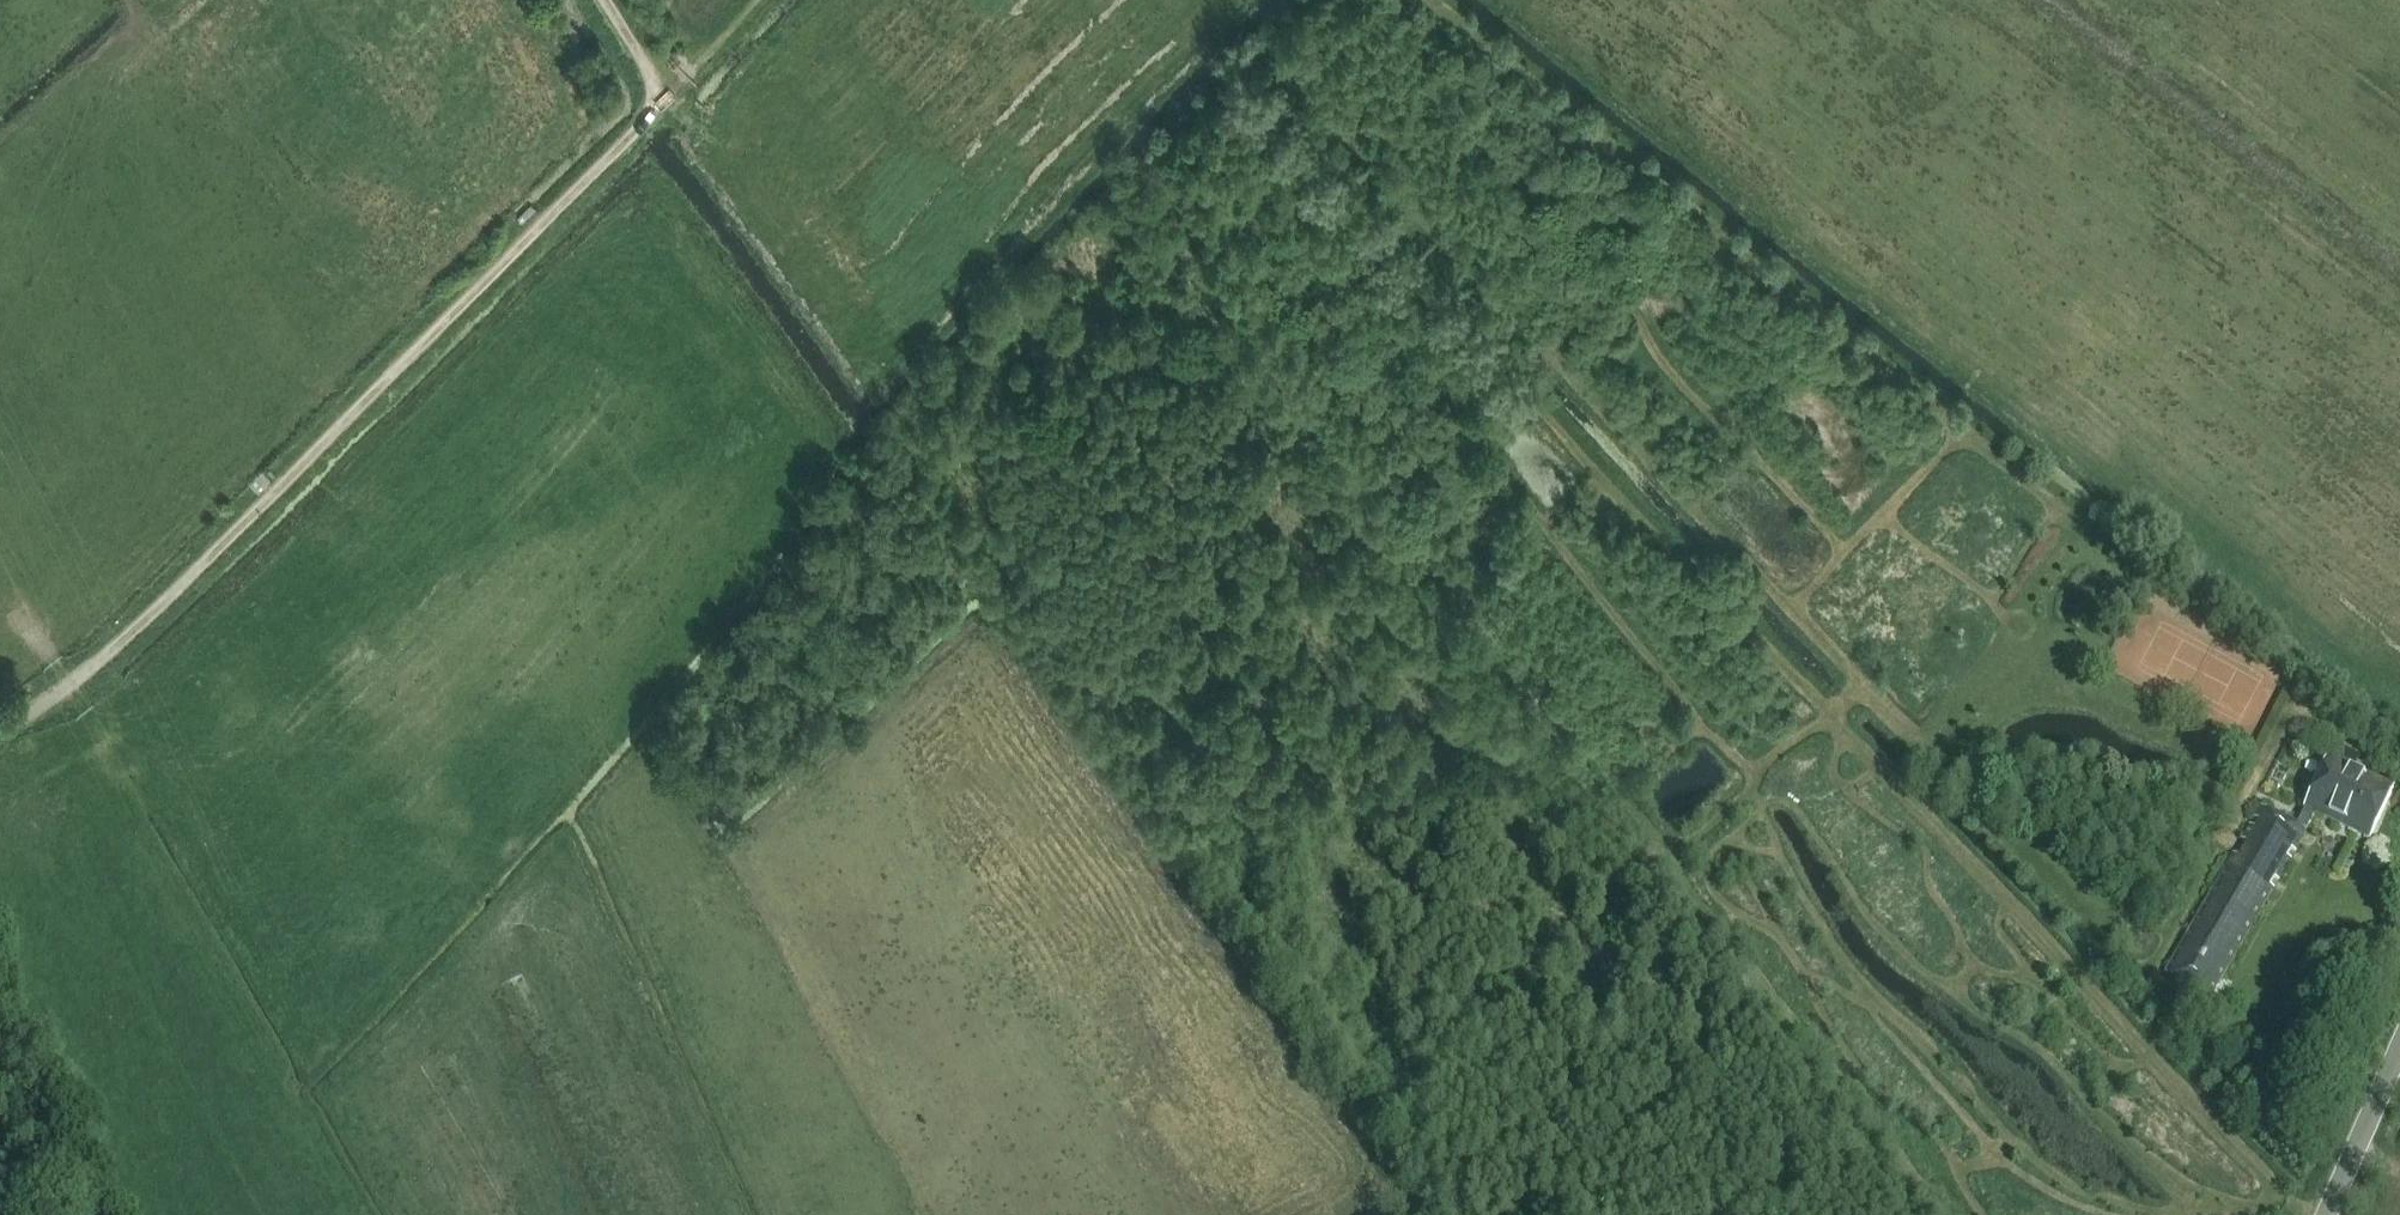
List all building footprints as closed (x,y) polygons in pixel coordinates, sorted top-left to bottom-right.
[(2263,805),(2167,978),(2210,1002),(2271,892),(2274,894),(2305,838),(2316,815),(2369,840),(2392,789),(2327,760),(2298,825),(2263,805)]
